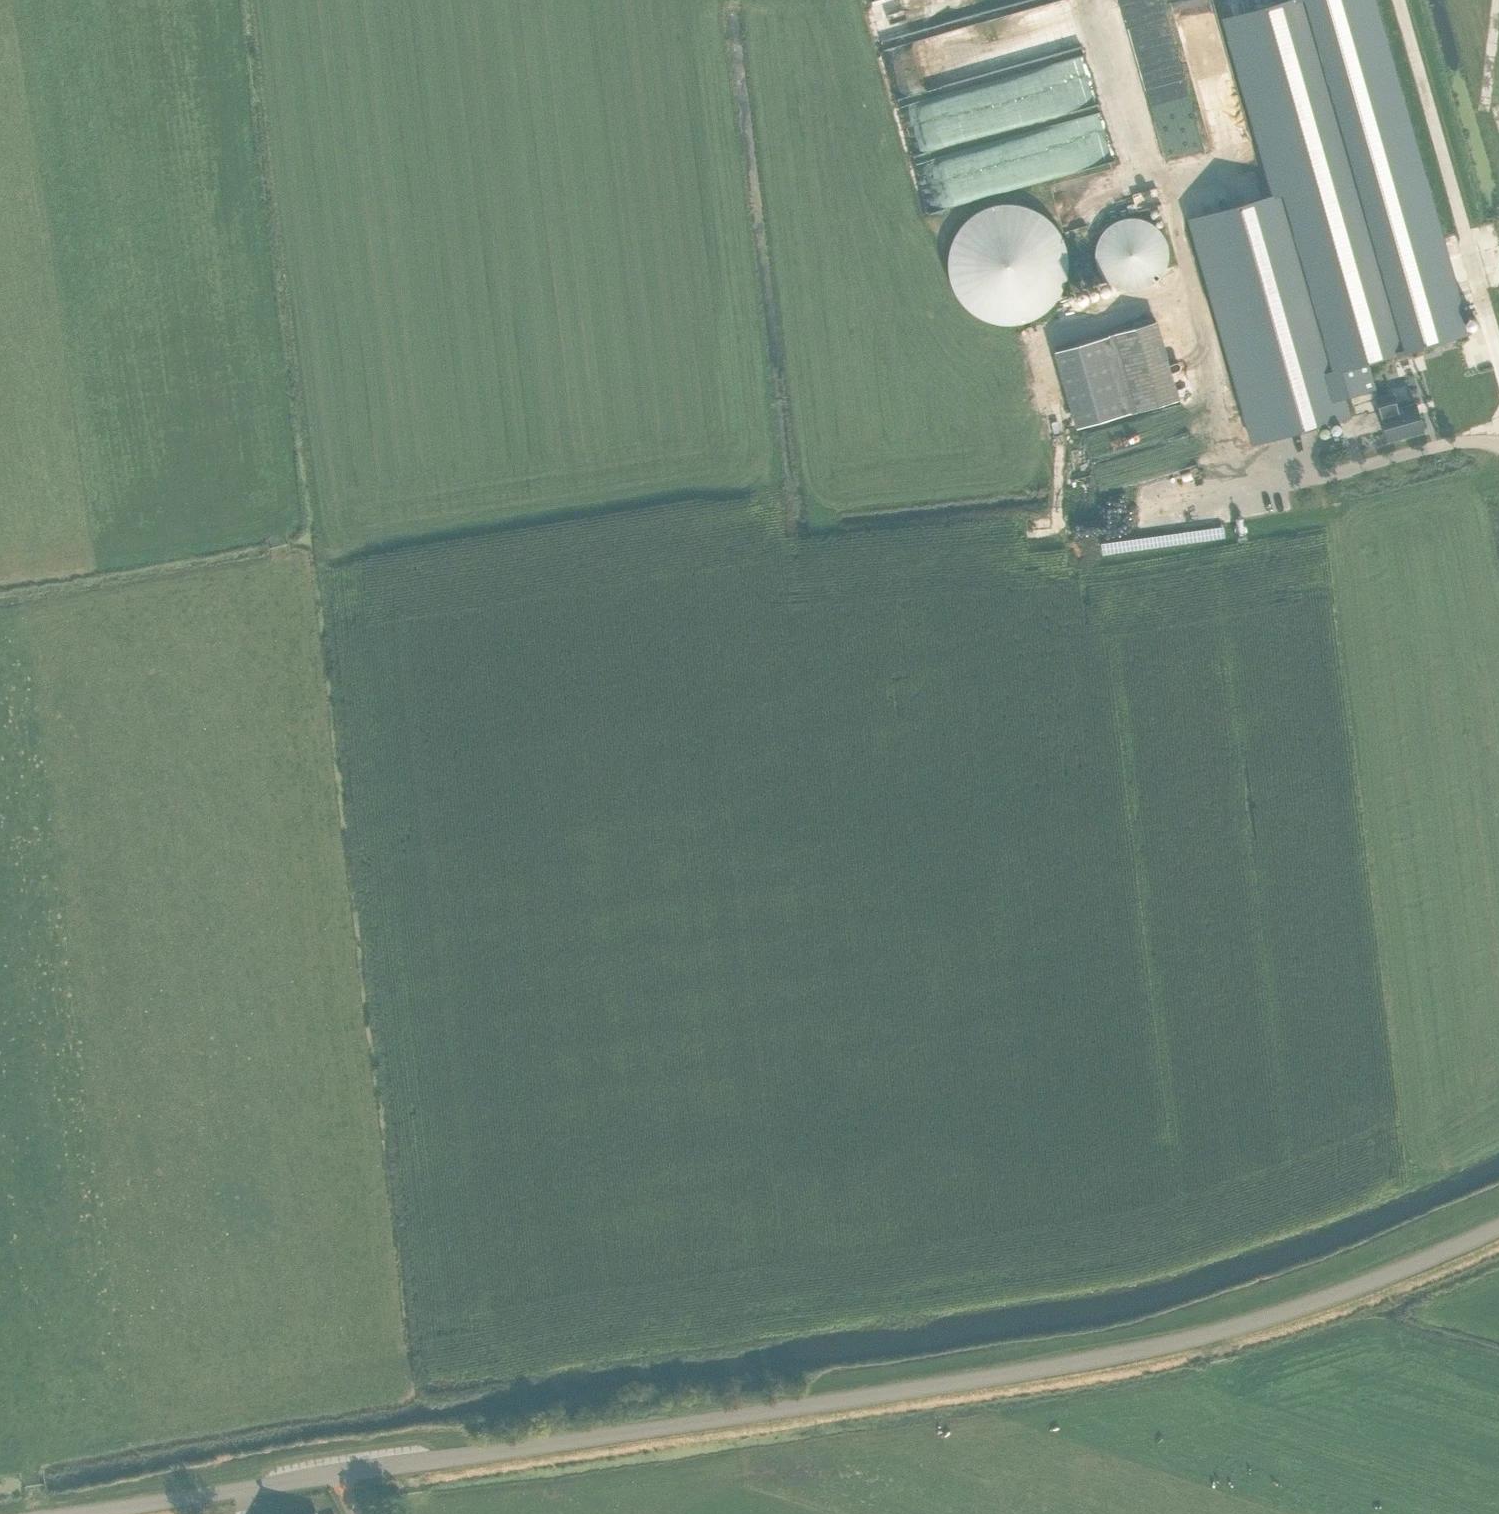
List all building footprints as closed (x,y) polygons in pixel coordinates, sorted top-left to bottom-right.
[(1158,118),(1193,110),(1187,82),(1178,84),(1176,78),(1151,84),(1158,118)] [(1203,127),(1179,128),(1179,123),(1170,123),(1171,150),(1204,149),(1203,127)] [(945,195),(992,183),(982,146),(950,154),(954,170),(939,174),(945,195)] [(1339,418),(1344,437),(1385,426),(1388,440),(1424,430),(1416,402),(1398,407),(1394,392),(1378,396),(1368,360),(1411,348),(1363,170),(1193,216),(1253,441),(1339,418)] [(1055,308),(1068,277),(1064,246),(1050,219),(1019,206),(1001,208),(994,212),(997,211),(973,224),(982,228),(973,232),(969,242),(959,247),(952,265),(954,284),(968,311),(1005,326),(1024,324),(1055,308)] [(1118,219),(1112,223),(1107,227),(1102,233),(1099,239),(1097,246),(1096,253),(1097,260),(1099,267),(1102,273),(1107,279),(1112,283),(1118,287),(1125,289),(1132,290),(1140,289),(1146,287),(1153,283),(1158,279),(1163,273),(1166,267),(1168,260),(1169,253),(1168,246),(1166,239),(1163,233),(1158,227),(1153,223),(1146,219),(1140,217),(1132,216),(1125,217),(1118,219)] [(1158,320),(1107,335),(1130,413),(1181,399),(1158,320)] [(1121,413),(1099,337),(1053,351),(1075,427),(1121,413)] [(1134,447),(1095,454),(1100,483),(1173,469),(1167,442),(1156,445),(1157,452),(1136,456),(1134,447)]
